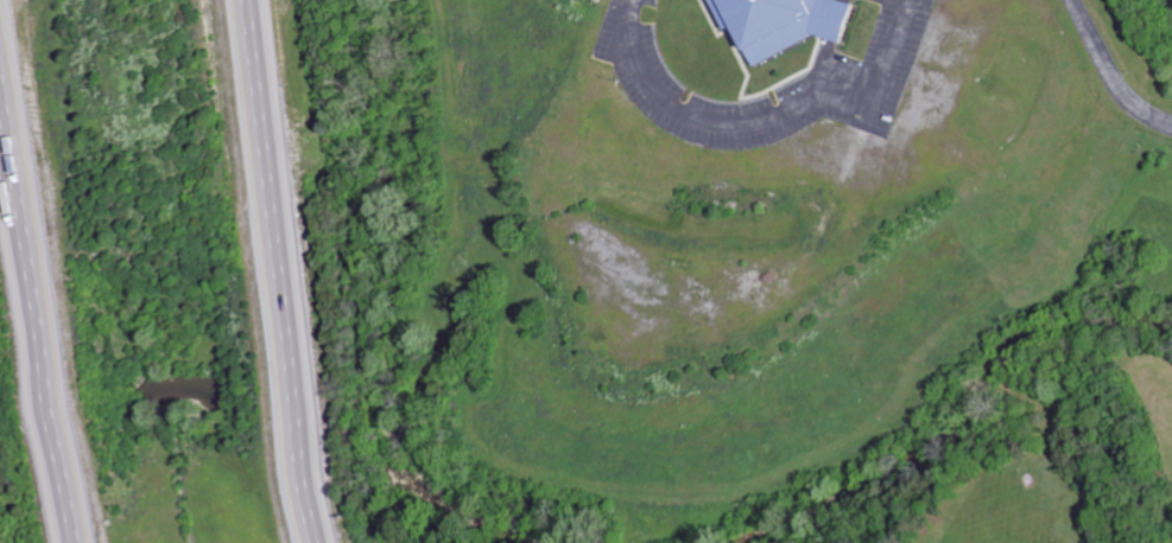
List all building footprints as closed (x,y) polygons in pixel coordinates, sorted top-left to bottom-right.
[(729,27),(740,30),(749,50),(753,51),(760,65),(821,36),(849,42),(857,3),(841,0),(716,0),(729,27)]
